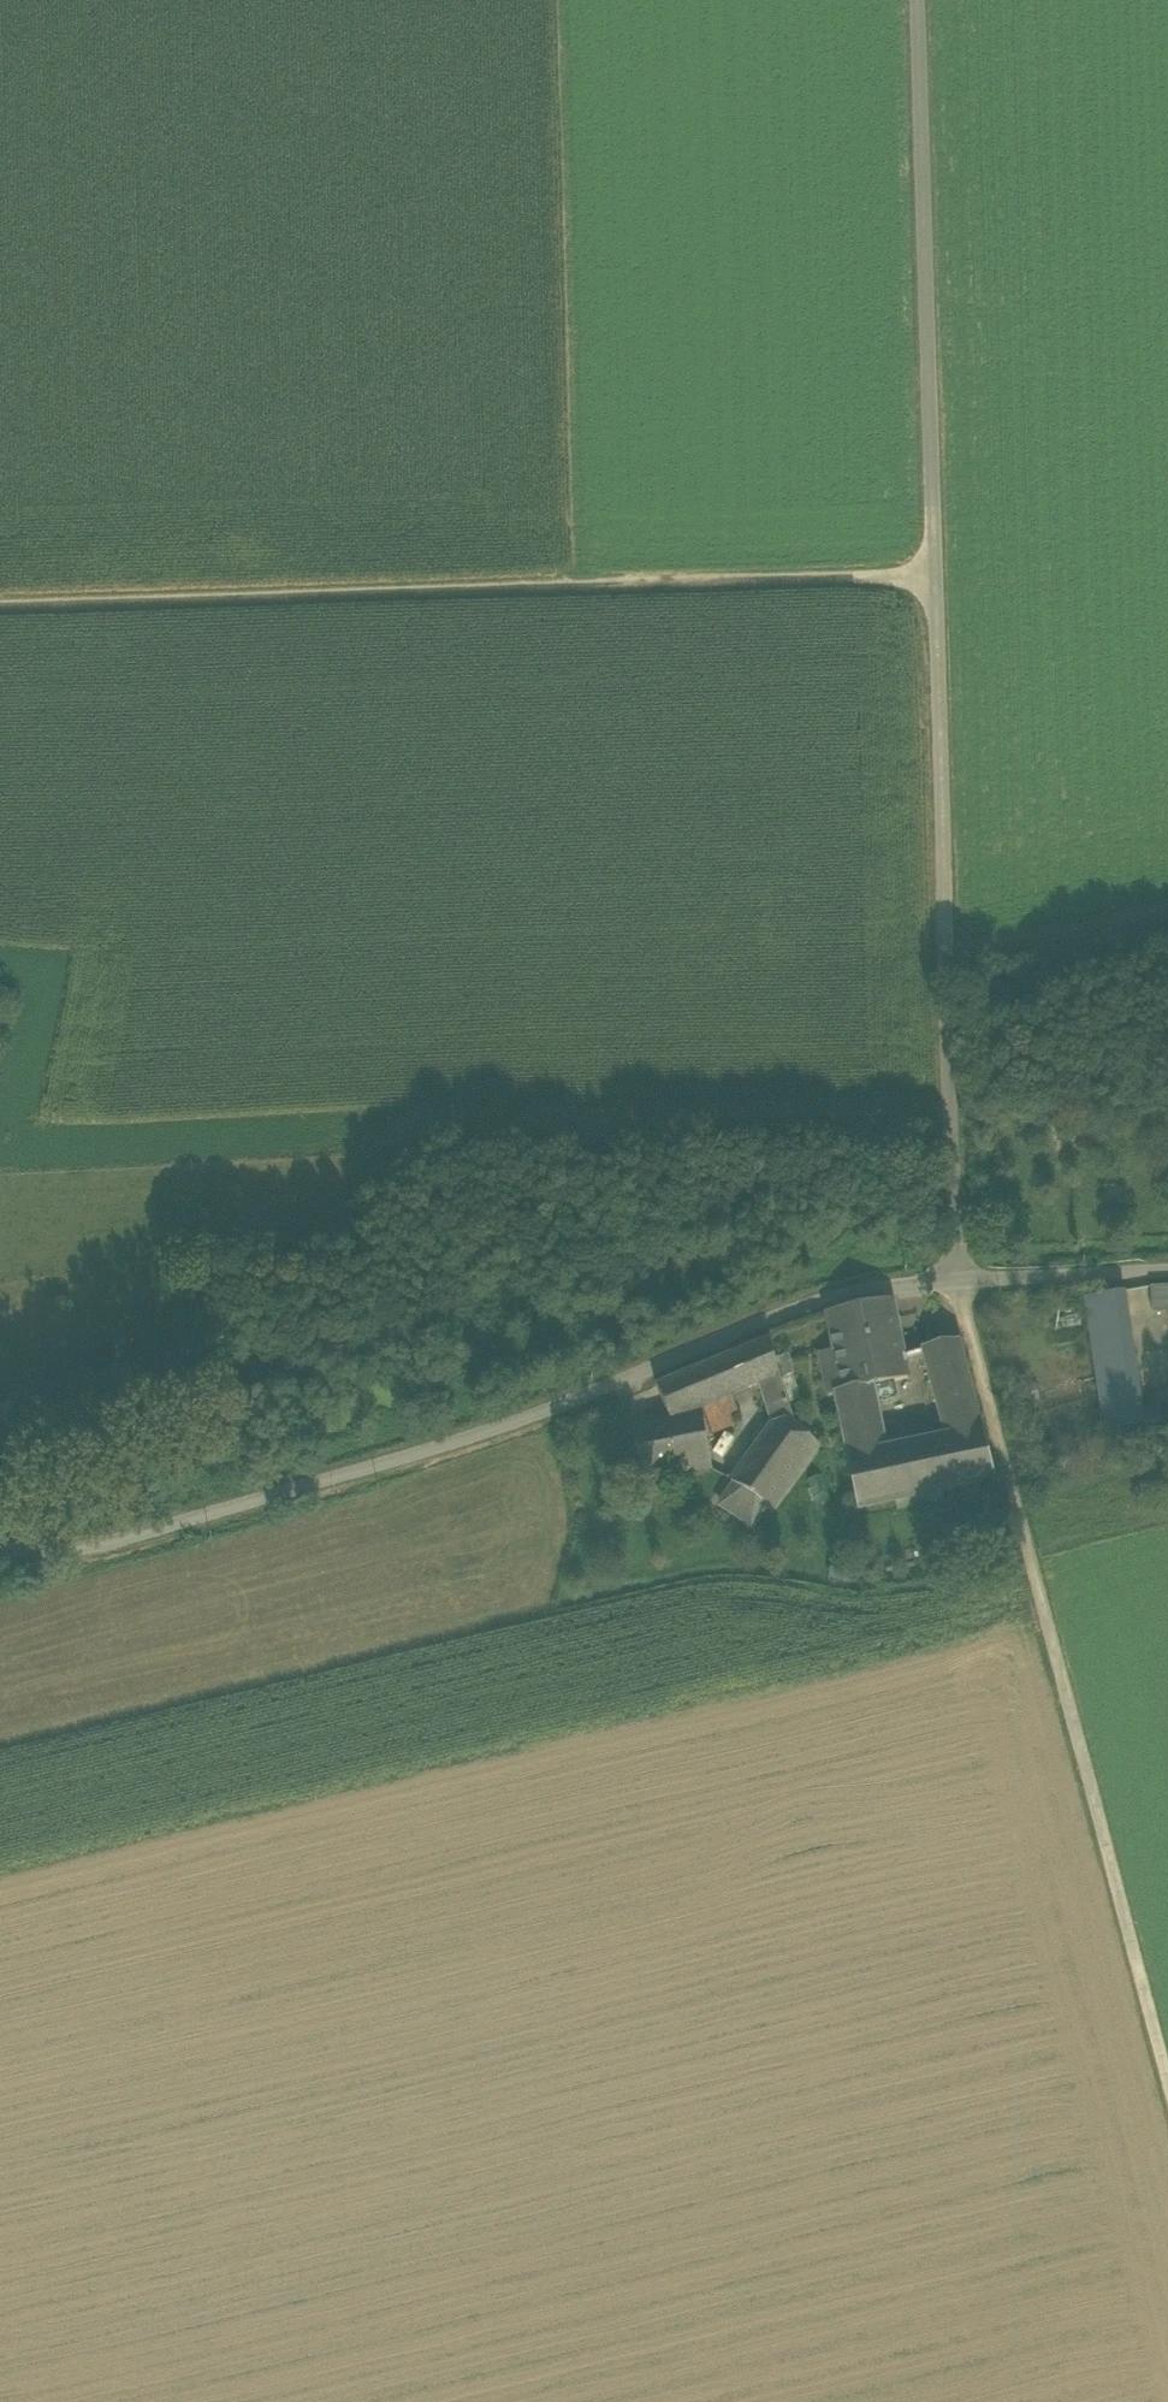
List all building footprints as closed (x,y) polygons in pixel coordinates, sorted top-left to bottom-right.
[(1152,1284),(1152,1305),(1167,1305),(1167,1283),(1152,1284)] [(1151,1284),(1137,1284),(1137,1314),(1150,1315),(1151,1284)] [(1103,1414),(1108,1442),(1165,1433),(1161,1404),(1143,1407),(1128,1307),(1125,1288),(1085,1295),(1103,1414)] [(878,1340),(881,1353),(902,1348),(891,1298),(827,1311),(835,1348),(836,1350),(878,1340)] [(760,1381),(772,1423),(774,1420),(795,1425),(768,1336),(735,1350),(749,1385),(760,1381)] [(948,1434),(961,1483),(994,1477),(980,1427),(981,1427),(958,1339),(923,1346),(948,1434)] [(827,1393),(835,1391),(872,1383),(907,1375),(902,1348),(881,1353),(878,1340),(836,1350),(835,1348),(818,1352),(827,1393)] [(735,1350),(717,1358),(734,1399),(749,1385),(735,1350)] [(669,1414),(675,1430),(702,1411),(734,1399),(717,1358),(656,1383),(669,1414)] [(835,1391),(849,1455),(886,1447),(872,1383),(835,1391)] [(632,1421),(641,1480),(712,1466),(702,1411),(675,1430),(669,1414),(632,1421)] [(820,1443),(795,1425),(774,1420),(772,1423),(731,1479),(732,1480),(766,1502),(774,1507),(820,1443)] [(948,1434),(928,1438),(940,1488),(961,1483),(948,1434)] [(928,1438),(886,1447),(849,1455),(860,1505),(940,1488),(928,1438)] [(766,1502),(732,1480),(716,1504),(751,1526),(766,1502)]
